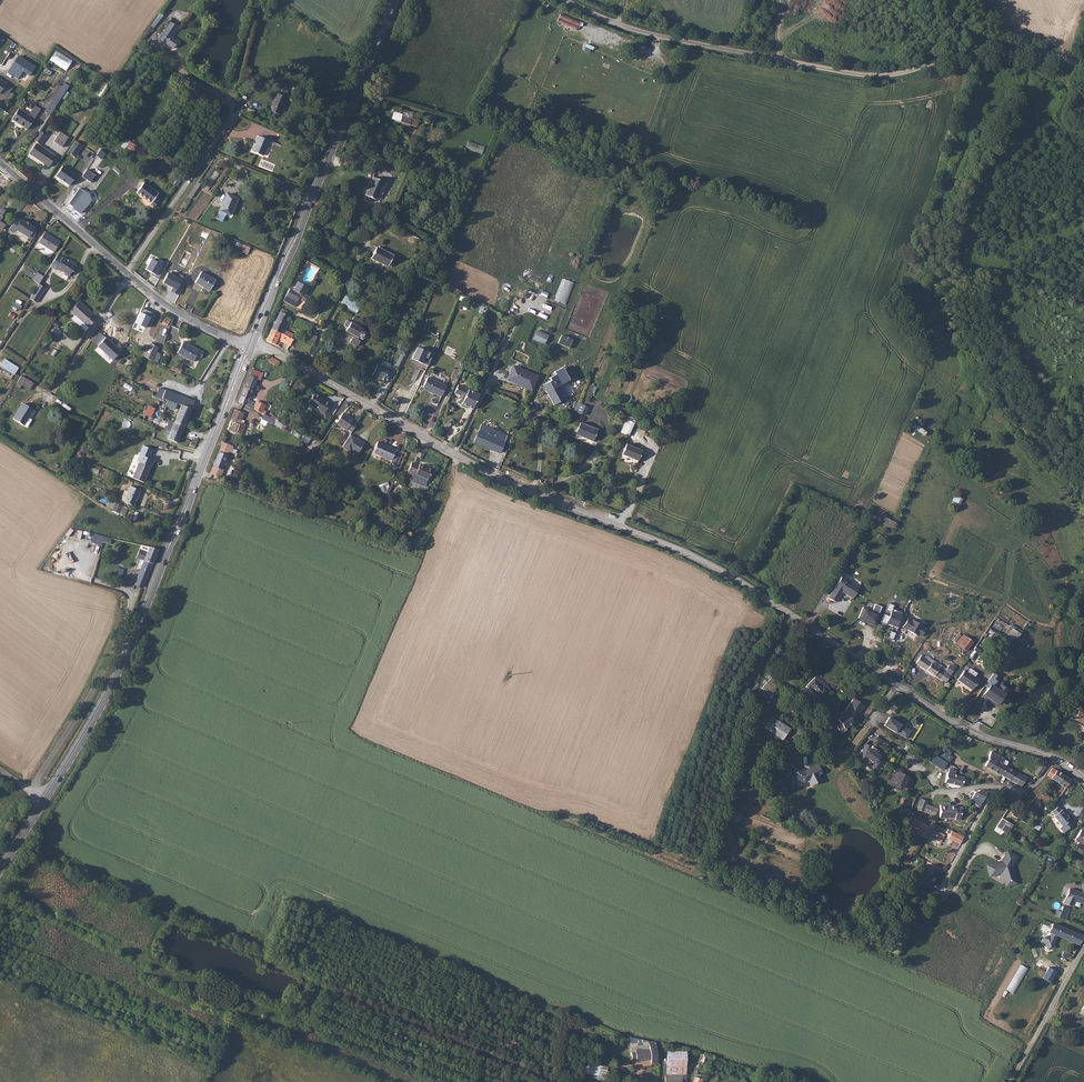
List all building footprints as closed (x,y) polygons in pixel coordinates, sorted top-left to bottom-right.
[(560,13),(556,22),(576,30),(579,21),(560,13)] [(174,47),(179,41),(173,36),(179,26),(172,21),(160,38),(174,47)] [(56,50),(50,60),(67,70),(73,60),(56,50)] [(34,66),(17,55),(7,71),(23,83),(34,66)] [(54,108),(63,96),(59,93),(50,105),(54,108)] [(287,97),(277,93),(269,110),(279,115),(287,97)] [(35,118),(20,107),(13,118),(28,129),(35,118)] [(409,112),(399,109),(397,116),(407,119),(409,112)] [(265,128),(263,135),(275,139),(277,132),(265,128)] [(69,135),(60,129),(53,140),(62,146),(69,135)] [(269,158),(276,142),(260,136),(253,152),(269,158)] [(121,146),(132,154),(138,146),(127,138),(121,146)] [(82,144),(75,140),(68,151),(74,156),(82,144)] [(466,147),(481,153),(484,146),(469,140),(466,147)] [(57,155),(38,143),(31,154),(50,166),(57,155)] [(105,154),(100,149),(96,156),(102,160),(105,154)] [(64,165),(57,176),(71,185),(78,174),(64,165)] [(95,174),(87,169),(82,176),(91,182),(95,174)] [(366,195),(377,199),(384,181),(373,177),(366,195)] [(158,192),(143,182),(136,192),(150,202),(154,197),(158,192)] [(193,195),(200,184),(197,182),(190,193),(193,195)] [(79,188),(69,204),(73,207),(72,209),(80,214),(87,208),(92,201),(88,193),(79,188)] [(238,197),(226,193),(220,210),(231,214),(238,197)] [(154,206),(158,199),(154,197),(150,202),(150,203),(154,206)] [(5,208),(0,215),(0,228),(1,227),(4,229),(7,226),(9,226),(11,223),(7,220),(11,212),(5,208)] [(31,237),(37,228),(31,224),(32,222),(30,221),(29,223),(20,217),(12,230),(16,233),(18,230),(31,237)] [(35,239),(41,230),(37,228),(31,237),(35,239)] [(12,230),(10,232),(15,235),(15,234),(28,242),(31,237),(18,230),(16,233),(12,230)] [(60,243),(44,232),(38,242),(55,253),(60,243)] [(234,250),(248,255),(251,247),(237,242),(234,250)] [(371,259),(388,266),(393,254),(377,246),(371,259)] [(64,258),(58,255),(51,266),(56,270),(58,268),(71,276),(74,272),(78,267),(71,262),(70,263),(67,261),(68,260),(64,257),(64,258)] [(150,274),(159,279),(166,267),(151,259),(145,269),(152,273),(150,274)] [(32,280),(39,285),(44,276),(37,272),(32,280)] [(217,279),(202,272),(196,282),(210,290),(217,279)] [(182,280),(168,274),(164,283),(173,287),(170,292),(175,294),(182,280)] [(297,297),(304,301),(307,296),(304,294),(308,286),(297,281),(293,289),(286,285),(285,287),(288,289),(282,300),(293,306),(297,297)] [(39,285),(30,299),(37,303),(46,290),(39,285)] [(360,304),(343,296),(340,304),(356,312),(360,304)] [(324,302),(331,306),(334,300),(327,297),(324,302)] [(84,323),(88,328),(94,322),(89,317),(91,315),(93,314),(89,310),(87,311),(81,306),(78,302),(70,310),(74,315),(71,318),(80,327),(84,323)] [(318,319),(323,322),(331,306),(324,302),(322,306),(324,307),(318,319)] [(280,308),(278,312),(286,316),(288,312),(280,308)] [(286,316),(278,312),(270,328),(291,338),(293,334),(285,331),(285,329),(282,326),(286,316)] [(360,320),(352,316),(350,322),(345,320),(342,326),(344,327),(343,331),(353,336),(355,337),(356,338),(357,337),(360,339),(363,338),(365,337),(365,334),(364,332),(361,331),(362,329),(357,326),(360,320)] [(296,317),(293,323),(292,325),(308,332),(311,325),(296,317)] [(85,332),(88,328),(84,323),(80,327),(85,332)] [(57,339),(61,332),(54,328),(50,335),(57,339)] [(270,328),(266,338),(266,340),(276,346),(279,341),(289,345),(293,339),(291,338),(270,328)] [(544,344),(548,335),(536,330),(532,339),(544,344)] [(312,344),(315,336),(308,332),(304,340),(312,344)] [(561,334),(557,343),(569,348),(573,339),(561,334)] [(354,338),(355,337),(353,336),(349,342),(357,346),(360,341),(354,338)] [(98,345),(113,360),(121,352),(107,338),(98,345)] [(143,356),(152,360),(160,345),(150,340),(150,341),(143,356)] [(176,352),(192,361),(197,351),(182,342),(176,352)] [(410,359),(427,366),(432,353),(416,346),(410,359)] [(395,364),(401,366),(403,362),(406,353),(400,351),(395,364)] [(280,361),(270,355),(268,360),(279,365),(280,361)] [(8,359),(3,367),(15,374),(20,367),(8,359)] [(390,368),(377,363),(372,376),(376,378),(377,376),(384,379),(390,368)] [(539,375),(513,365),(506,380),(532,391),(539,375)] [(253,367),(239,402),(247,405),(248,407),(262,412),(268,402),(259,398),(257,400),(250,398),(261,370),(253,367)] [(542,382),(553,402),(563,397),(556,384),(567,379),(562,371),(542,382)] [(35,384),(23,376),(19,382),(23,385),(31,390),(35,384)] [(424,388),(442,397),(447,386),(429,377),(424,388)] [(471,408),(476,397),(474,396),(476,393),(466,389),(456,384),(452,392),(458,394),(456,398),(457,400),(460,401),(460,403),(471,408)] [(182,405),(185,396),(161,386),(157,395),(169,400),(180,404),(182,405)] [(321,415),(326,418),(332,406),(328,403),(329,402),(324,399),(323,400),(319,397),(320,396),(312,392),(306,402),(323,412),(321,415)] [(176,421),(186,426),(196,401),(185,396),(182,405),(176,421)] [(180,404),(169,400),(167,405),(177,409),(180,404)] [(583,415),(587,406),(576,402),(573,411),(583,415)] [(29,418),(34,410),(24,403),(13,419),(24,426),(24,425),(27,427),(32,420),(29,418)] [(142,414),(140,418),(146,421),(148,415),(154,417),(156,415),(153,413),(157,407),(151,404),(145,415),(142,414)] [(237,408),(228,429),(242,435),(247,423),(245,422),(247,418),(244,417),(245,412),(237,408)] [(352,429),(358,420),(354,417),(354,415),(343,409),(337,421),(348,428),(348,427),(352,429)] [(285,428),(286,425),(273,418),(269,417),(262,414),(260,418),(272,424),(273,422),(285,428)] [(620,432),(628,436),(636,419),(627,415),(620,432)] [(165,429),(169,420),(163,418),(159,427),(165,429)] [(912,420),(909,423),(923,436),(926,432),(912,420)] [(181,436),(186,426),(176,421),(174,426),(171,432),(181,436)] [(598,429),(580,422),(576,432),(585,436),(584,438),(593,441),(598,429)] [(473,442),(500,453),(507,434),(481,424),(473,442)] [(179,443),(181,436),(171,432),(169,438),(169,439),(179,443)] [(364,442),(350,433),(342,446),(350,451),(352,448),(358,452),(364,442)] [(152,445),(166,449),(168,443),(155,438),(152,445)] [(400,450),(378,441),(373,452),(391,459),(389,463),(394,465),(400,450)] [(210,473),(221,477),(225,469),(224,469),(230,451),(232,452),(234,446),(224,442),(210,473)] [(642,450),(626,444),(622,454),(638,460),(642,450)] [(411,462),(404,478),(423,486),(431,468),(419,463),(418,466),(411,462)] [(135,478),(145,483),(151,468),(142,463),(135,478)] [(124,503),(133,509),(141,494),(131,489),(124,503)] [(959,507),(962,498),(954,495),(951,504),(959,507)] [(109,501),(107,509),(126,515),(129,507),(109,501)] [(879,523),(893,528),(896,520),(882,515),(879,523)] [(92,543),(102,545),(102,543),(111,544),(112,537),(93,534),(92,543)] [(153,559),(157,548),(149,546),(146,556),(153,559)] [(136,582),(144,583),(152,564),(143,561),(143,563),(141,568),(136,582)] [(116,569),(112,578),(120,581),(124,573),(116,569)] [(843,575),(829,598),(836,602),(842,591),(853,598),(860,588),(846,580),(848,578),(843,575)] [(862,607),(857,618),(874,625),(878,614),(881,607),(874,604),(871,611),(862,607)] [(892,628),(897,630),(903,614),(892,610),(894,606),(888,604),(885,611),(890,613),(889,617),(884,614),(880,623),(885,625),(886,624),(892,626),(892,628)] [(922,625),(908,617),(902,627),(916,635),(917,634),(921,636),(926,629),(922,626),(922,625)] [(1005,633),(1027,647),(1031,640),(1009,626),(1005,633)] [(887,637),(893,640),(896,633),(890,630),(887,637)] [(959,631),(952,640),(966,651),(973,643),(959,631)] [(944,676),(948,669),(931,657),(932,656),(926,652),(920,661),(944,676)] [(956,679),(970,689),(977,679),(963,669),(956,679)] [(799,684),(815,695),(823,684),(818,681),(817,683),(805,675),(799,684)] [(762,682),(754,694),(761,699),(770,687),(762,682)] [(989,683),(983,693),(996,703),(1003,693),(996,688),(989,683)] [(996,688),(1003,693),(1006,688),(1000,683),(996,688)] [(996,703),(983,693),(982,695),(995,704),(996,703)] [(864,705),(854,697),(847,707),(844,711),(841,713),(842,716),(838,718),(841,722),(836,725),(840,733),(846,729),(845,727),(853,722),(852,719),(854,716),(854,717),(858,711),(859,712),(864,705)] [(1078,709),(1073,716),(1083,723),(1083,712),(1078,709)] [(763,728),(780,739),(788,728),(770,717),(763,728)] [(889,717),(884,725),(907,738),(911,730),(889,717)] [(871,748),(865,745),(863,751),(869,753),(871,748)] [(877,770),(883,761),(879,758),(880,756),(874,753),(875,751),(873,750),(873,749),(871,748),(869,753),(863,751),(859,759),(865,762),(867,758),(874,763),(872,766),(877,770)] [(945,755),(940,749),(933,754),(948,764),(952,757),(950,756),(952,753),(948,751),(945,755)] [(999,774),(1005,765),(999,762),(1002,757),(988,750),(983,766),(999,774)] [(948,764),(933,754),(932,758),(929,762),(939,768),(938,770),(941,773),(943,770),(947,773),(944,782),(958,786),(962,785),(964,779),(962,778),(963,776),(954,774),(955,771),(948,768),(950,765),(948,764)] [(1047,762),(1047,760),(1041,760),(1033,772),(1039,775),(1041,773),(1047,762)] [(805,770),(794,767),(791,777),(804,780),(807,778),(810,783),(819,779),(816,773),(820,770),(815,763),(809,766),(809,769),(805,770)] [(1021,773),(1005,765),(999,774),(1020,785),(1021,785),(1023,781),(1025,776),(1020,774),(1021,773)] [(791,777),(794,767),(788,766),(785,776),(791,777)] [(900,769),(896,767),(887,782),(892,785),(891,787),(898,790),(900,787),(904,789),(907,788),(909,784),(910,785),(912,780),(908,778),(908,777),(905,775),(904,776),(902,775),(904,773),(900,770),(900,769)] [(1066,787),(1067,786),(1071,779),(1052,767),(1047,774),(1066,787)] [(1070,789),(1076,780),(1075,779),(1073,777),(1071,779),(1067,786),(1070,789)] [(1037,795),(1046,806),(1049,809),(1055,802),(1043,788),(1037,795)] [(980,806),(988,791),(987,791),(979,790),(977,794),(975,792),(969,801),(980,806)] [(921,799),(920,803),(917,809),(922,811),(926,804),(927,802),(921,799)] [(915,813),(923,817),(926,812),(934,817),(937,810),(926,804),(922,811),(917,809),(915,813)] [(1056,805),(1050,811),(1053,814),(1052,815),(1061,825),(1059,828),(1062,832),(1072,823),(1068,818),(1070,818),(1061,808),(1060,809),(1056,805)] [(956,806),(949,806),(939,806),(939,819),(955,819),(955,823),(961,822),(961,808),(956,808),(956,806)] [(738,823),(741,816),(729,812),(727,818),(738,823)] [(1002,817),(996,826),(1002,830),(1008,821),(1002,817)] [(912,820),(909,828),(915,831),(924,835),(928,826),(913,818),(912,820)] [(1008,821),(1002,830),(1008,834),(1013,825),(1008,821)] [(928,826),(924,835),(938,842),(943,833),(932,828),(928,826)] [(950,839),(961,845),(964,838),(950,831),(948,835),(952,836),(950,839)] [(1083,846),(1083,832),(1082,831),(1075,841),(1083,846)] [(997,863),(986,865),(989,876),(999,874),(1002,874),(1004,882),(1015,879),(1012,866),(1017,856),(1007,851),(1000,863),(997,863)] [(1064,903),(1072,906),(1076,899),(1083,902),(1083,892),(1070,887),(1067,896),(1064,903)] [(913,888),(912,902),(924,903),(926,890),(913,888)] [(1062,911),(1059,917),(1066,919),(1070,907),(1064,905),(1064,906),(1062,911)] [(1048,930),(1062,936),(1062,935),(1066,927),(1054,923),(1051,921),(1048,930)] [(1062,935),(1062,936),(1079,942),(1082,938),(1082,933),(1066,927),(1062,935)] [(1067,954),(1071,957),(1076,947),(1071,945),(1067,954)] [(1020,964),(1006,990),(1013,994),(1028,968),(1020,964)] [(648,1045),(648,1042),(629,1038),(630,1047),(648,1045)] [(654,1044),(648,1042),(649,1049),(634,1050),(635,1052),(631,1052),(632,1060),(635,1060),(635,1062),(650,1061),(650,1063),(658,1063),(654,1044)] [(667,1065),(686,1065),(686,1051),(667,1051),(667,1065)] [(607,1065),(583,1062),(582,1073),(598,1075),(598,1080),(605,1081),(607,1065)] [(686,1079),(686,1075),(686,1065),(667,1065),(667,1073),(665,1073),(665,1079),(670,1079),(670,1074),(681,1073),(681,1079),(686,1079)] [(686,1079),(681,1079),(681,1073),(670,1074),(670,1079),(665,1079),(665,1081),(686,1081),(686,1079)]
